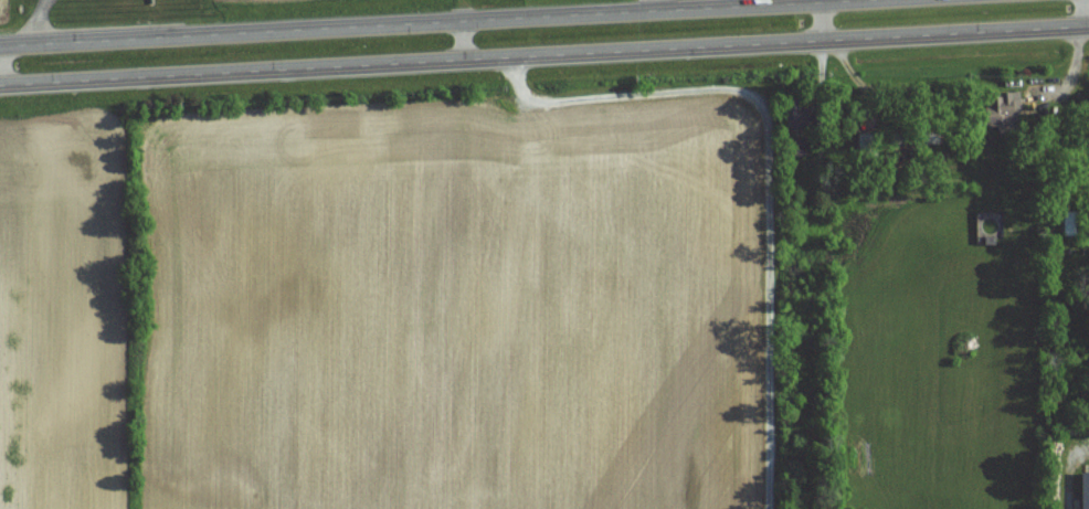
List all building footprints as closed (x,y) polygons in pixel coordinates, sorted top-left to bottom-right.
[(1002,125),(1008,125),(1008,121),(1025,120),(1024,91),(1001,92),(1002,125)] [(1068,235),(1085,236),(1085,211),(1069,211),(1068,235)]
